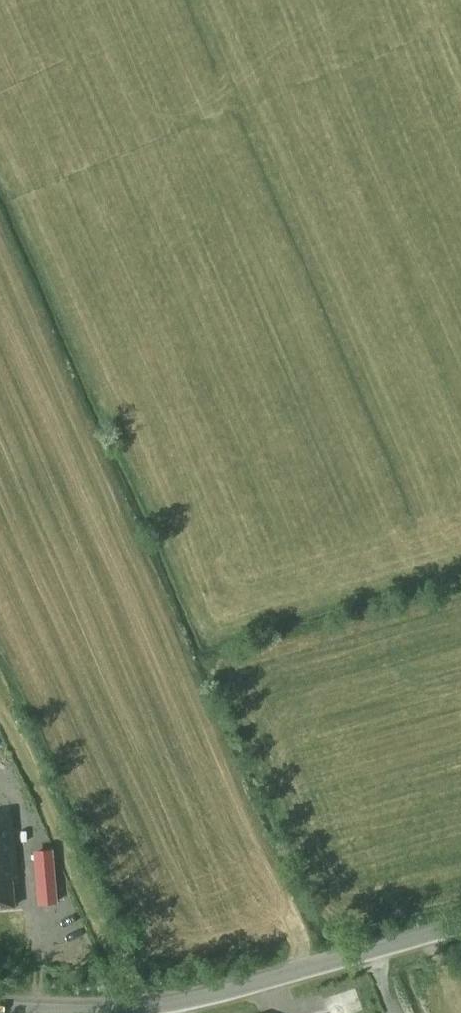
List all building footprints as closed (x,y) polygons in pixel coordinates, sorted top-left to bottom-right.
[(17,878),(15,842),(16,842),(14,813),(0,814),(0,906),(15,905),(13,878),(17,878)] [(52,851),(36,852),(40,902),(56,901),(52,851)]
